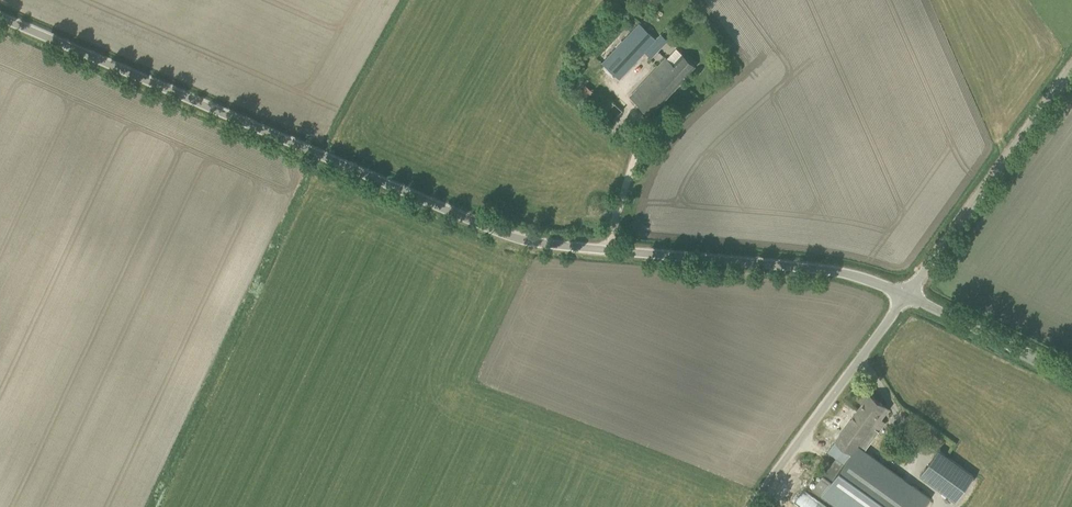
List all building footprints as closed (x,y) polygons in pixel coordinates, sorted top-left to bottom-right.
[(620,78),(644,52),(657,39),(640,23),(603,63),(620,78)] [(651,58),(664,45),(668,40),(661,34),(657,39),(644,52),(651,58)] [(587,59),(576,53),(570,65),(581,71),(587,59)] [(661,104),(665,100),(696,65),(683,54),(674,64),(666,57),(630,96),(650,115),(661,104)] [(623,110),(613,101),(590,80),(577,94),(611,123),(623,110)] [(885,422),(878,416),(886,406),(870,394),(827,451),(836,457),(813,488),(839,506),(923,506),(930,498),(896,474),(864,450),(885,422)] [(920,476),(956,501),(975,475),(938,450),(920,476)]
